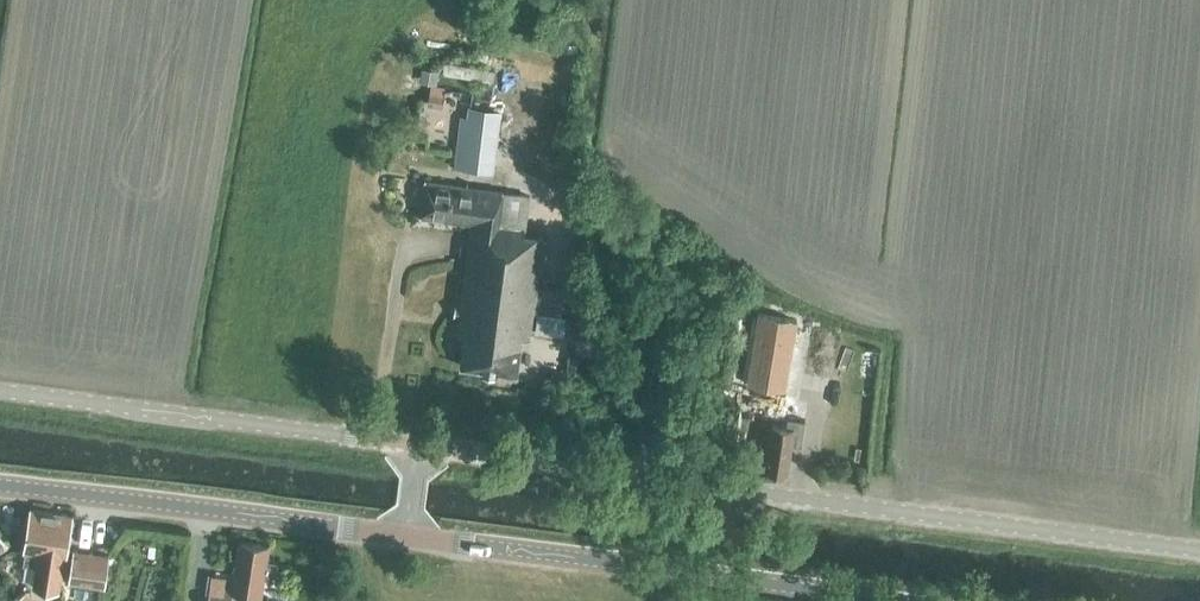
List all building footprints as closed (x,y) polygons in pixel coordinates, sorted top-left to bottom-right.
[(492,171),(499,113),(470,110),(463,167),(492,171)] [(425,183),(425,185),(421,216),(471,223),(503,226),(505,217),(500,216),(504,193),(425,183)] [(564,289),(537,285),(543,237),(524,234),(525,229),(503,226),(471,223),(456,336),(464,337),(460,366),(517,374),(522,338),(529,339),(533,314),(560,317),(564,289)] [(761,313),(749,383),(787,390),(799,320),(761,313)] [(801,446),(804,422),(787,419),(786,427),(772,425),(765,469),(787,472),(791,445),(801,446)] [(31,508),(24,550),(39,552),(34,582),(60,586),(65,556),(66,557),(73,515),(31,508)] [(239,598),(232,597),(233,591),(261,596),(269,546),(240,542),(235,574),(229,573),(225,596),(211,594),(210,600),(239,600),(239,598)]
